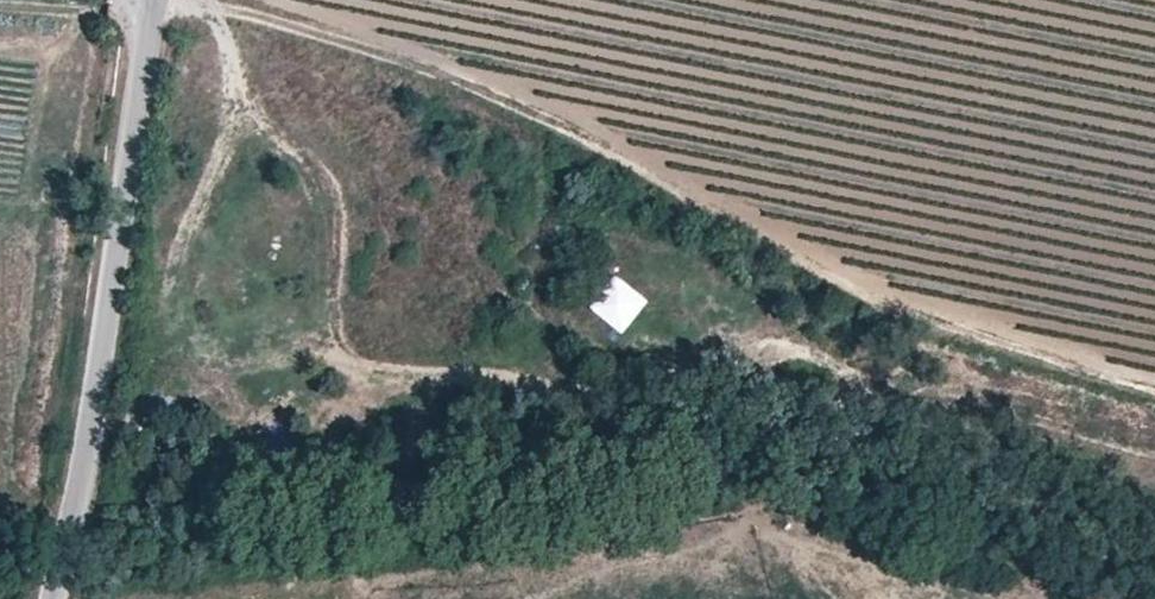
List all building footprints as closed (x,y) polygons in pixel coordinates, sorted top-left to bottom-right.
[(615,275),(569,334),(591,350),(610,326),(623,336),(649,301),(615,275)]
